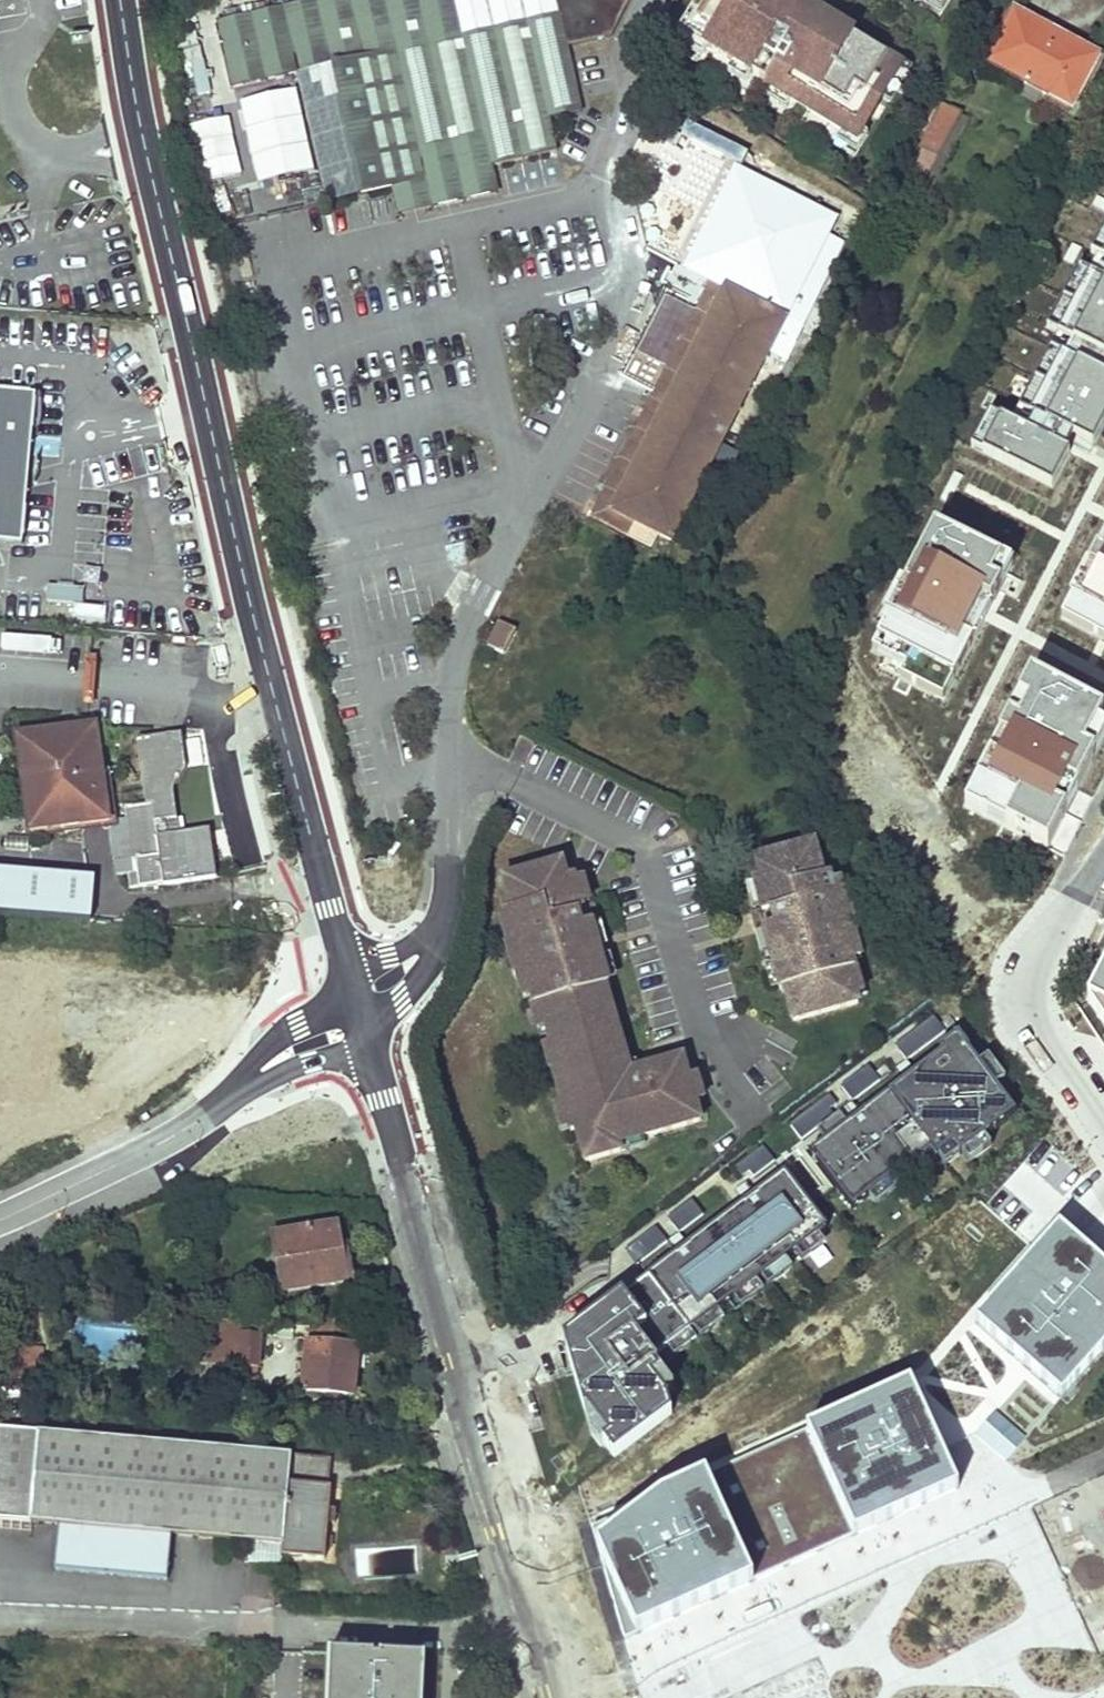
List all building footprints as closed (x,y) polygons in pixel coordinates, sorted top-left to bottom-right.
[(630,0),(556,0),(559,11),(460,35),(452,0),(308,0),(217,20),(233,88),(297,73),(327,203),(393,188),(396,204),(495,182),(492,166),(557,151),(550,118),(582,111),(567,45),(612,34),(630,0)] [(460,35),(559,11),(556,0),(452,0),(460,35)] [(778,0),(698,0),(692,10),(695,12),(690,21),(684,31),(707,45),(733,60),(751,72),(772,84),(790,96),(842,127),(857,136),(863,127),(882,95),(901,64),(892,58),(842,28),(815,11),(802,3),(797,11),(778,0)] [(802,3),(796,0),(778,0),(797,11),(802,3)] [(940,9),(946,0),(926,0),(940,9)] [(820,3),(815,11),(842,28),(847,19),(820,3)] [(1015,10),(987,63),(1072,107),(1099,54),(1015,10)] [(684,31),(690,21),(685,19),(674,37),(702,53),(707,45),(684,31)] [(892,58),(901,64),(882,95),(891,100),(913,64),(895,53),(892,58)] [(751,72),(733,60),(728,69),(746,80),(751,72)] [(790,96),(772,84),(767,92),(785,104),(790,96)] [(297,89),(240,102),(258,183),(315,171),(297,89)] [(945,103),(923,142),(939,151),(960,111),(945,103)] [(228,116),(193,125),(208,182),(243,173),(228,116)] [(857,136),(842,127),(837,136),(857,147),(868,129),(863,127),(857,136)] [(736,166),(685,267),(710,280),(724,287),(612,509),(634,520),(673,541),(803,284),(818,291),(843,242),(828,234),(836,218),(736,166)] [(495,182),(396,204),(398,215),(498,193),(495,182)] [(1091,256),(1097,259),(1089,274),(1103,281),(1103,263),(1102,262),(1103,257),(1103,230),(1091,256)] [(1089,274),(1078,268),(1047,329),(1058,335),(1089,274)] [(1089,274),(1058,335),(1103,359),(1103,281),(1089,274)] [(724,287),(710,280),(590,517),(626,535),(634,520),(612,509),(724,287)] [(1050,349),(1061,355),(1103,377),(1103,359),(1058,335),(1050,349)] [(1061,355),(1050,349),(1011,425),(1063,452),(1067,444),(1088,455),(1091,448),(1029,416),(1061,355)] [(1061,355),(1029,416),(1091,448),(1103,424),(1103,377),(1061,355)] [(28,540),(41,393),(0,389),(0,537),(28,540)] [(982,454),(1000,420),(989,414),(971,448),(982,454)] [(1000,420),(982,454),(1051,490),(1069,455),(1063,452),(1011,425),(1000,420)] [(943,701),(1011,570),(929,529),(922,544),(927,546),(872,651),(905,668),(900,679),(943,701)] [(1101,553),(1097,551),(1073,599),(1061,621),(1071,626),(1103,643),(1103,548),(1101,553)] [(83,614),(83,586),(45,585),(44,612),(83,614)] [(488,646),(503,653),(515,630),(500,622),(488,646)] [(1030,679),(1018,702),(1008,721),(998,741),(989,759),(964,807),(1048,849),(1065,814),(1076,794),(1081,784),(1094,758),(1103,739),(1103,731),(1097,728),(1103,716),(1030,679)] [(97,728),(16,738),(30,833),(111,823),(97,728)] [(128,820),(111,823),(119,879),(131,878),(132,890),(215,880),(209,830),(178,834),(172,794),(188,771),(186,747),(197,745),(195,734),(138,742),(146,802),(124,805),(128,820)] [(786,986),(795,1018),(861,1001),(852,967),(857,966),(852,947),(855,947),(851,933),(843,903),(839,889),(837,890),(831,871),(826,873),(817,840),(758,856),(763,874),(756,876),(765,908),(761,909),(769,940),(782,987),(786,986)] [(563,860),(504,876),(513,908),(508,910),(534,1004),(538,1003),(546,1032),(542,1033),(544,1040),(548,1039),(555,1068),(552,1068),(570,1132),(576,1130),(585,1161),(625,1150),(622,1140),(702,1119),(684,1055),(652,1064),(654,1071),(626,1078),(619,1050),(626,1048),(587,907),(584,908),(582,902),(574,873),(567,874),(563,860)] [(851,900),(843,903),(851,933),(859,931),(851,900)] [(769,940),(761,909),(753,911),(761,942),(769,940)] [(1087,1002),(1103,1027),(1103,969),(1087,1002)] [(901,1050),(912,1065),(961,1029),(955,1021),(945,1029),(939,1021),(901,1050)] [(946,1059),(813,1156),(854,1212),(934,1153),(941,1162),(957,1150),(965,1159),(1020,1119),(974,1056),(975,1055),(963,1039),(942,1054),(946,1059)] [(846,1089),(857,1104),(896,1076),(890,1069),(879,1077),(873,1070),(846,1089)] [(834,1098),(794,1127),(805,1142),(837,1118),(833,1113),(840,1108),(834,1098)] [(777,1162),(767,1147),(738,1168),(749,1183),(777,1162)] [(660,1380),(646,1361),(827,1229),(787,1174),(648,1275),(649,1276),(563,1340),(581,1409),(581,1434),(590,1446),(594,1443),(604,1458),(662,1416),(655,1394),(662,1389),(657,1382),(660,1380)] [(705,1215),(694,1200),(669,1218),(680,1233),(705,1215)] [(347,1219),(274,1231),(284,1290),(356,1278),(347,1219)] [(670,1241),(659,1225),(628,1248),(640,1263),(670,1241)] [(1062,1399),(1103,1351),(1103,1266),(1059,1226),(974,1322),(1062,1399)] [(263,1315),(216,1311),(212,1357),(240,1359),(239,1372),(258,1374),(262,1332),(263,1315)] [(358,1321),(316,1317),(314,1339),(309,1339),(305,1386),(355,1391),(359,1343),(356,1343),(358,1321)] [(910,1383),(806,1431),(855,1536),(959,1489),(910,1383)] [(806,1431),(707,1475),(756,1581),(855,1536),(806,1431)] [(6,1432),(6,1434),(0,1433),(0,1503),(0,1497),(37,1500),(35,1523),(40,1524),(63,1526),(59,1571),(172,1581),(176,1536),(287,1546),(286,1558),(330,1562),(333,1526),(340,1527),(342,1511),(335,1510),(337,1488),(332,1487),(334,1462),(6,1432)] [(624,1640),(756,1581),(707,1475),(591,1528),(624,1640)] [(0,1497),(0,1503),(0,1524),(40,1528),(40,1524),(35,1523),(37,1500),(0,1497)] [(427,1660),(333,1655),(331,1697),(425,1697),(427,1660)]
